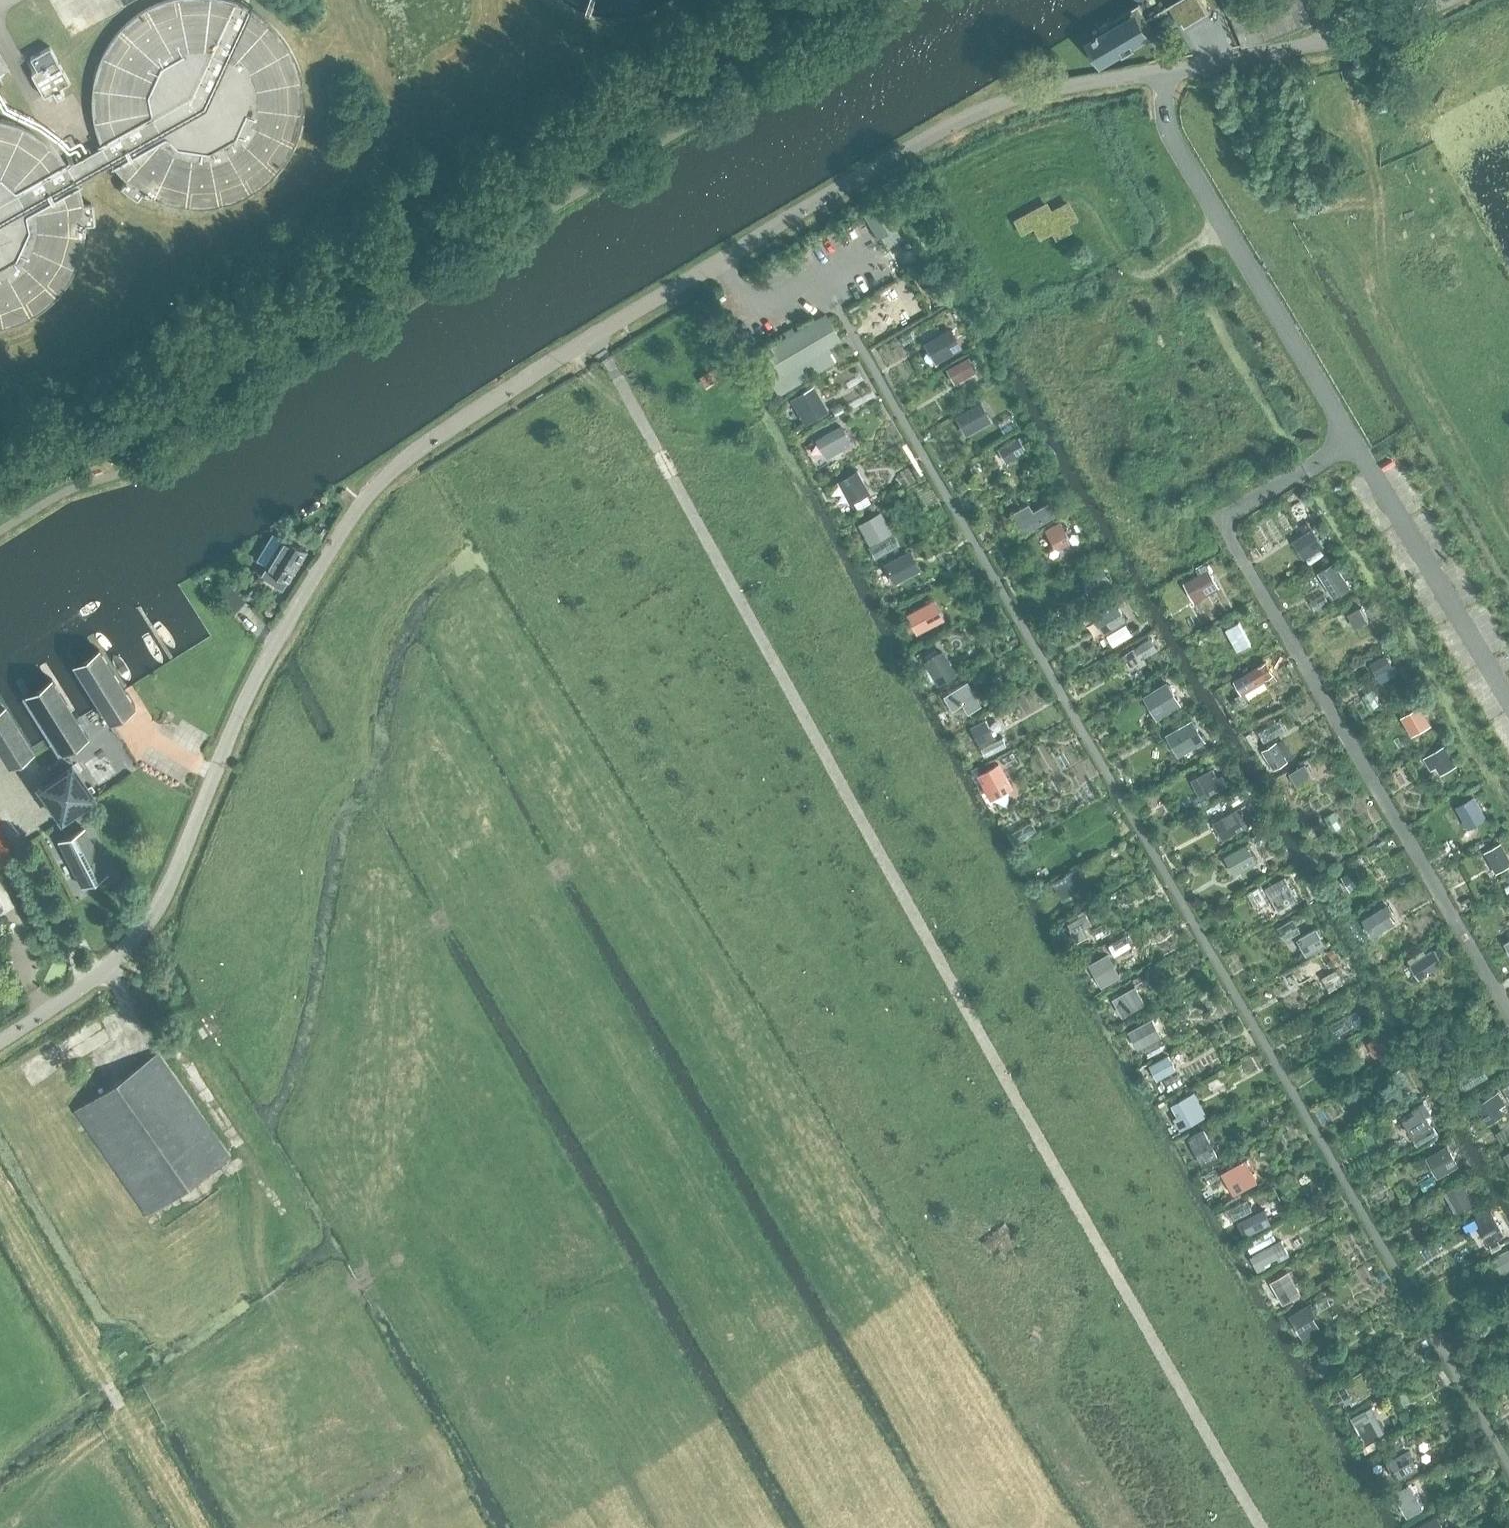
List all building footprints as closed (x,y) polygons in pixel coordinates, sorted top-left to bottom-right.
[(92,86),(91,91),(91,103),(91,116),(94,129),(97,141),(102,152),(109,164),(117,175),(127,184),(137,192),(145,197),(160,204),(172,208),(185,210),(197,211),(210,210),(223,208),(236,204),(247,199),(258,192),(269,184),(278,175),(286,165),(293,154),(298,142),(302,130),(304,117),(305,104),(304,91),(302,78),(298,66),(293,54),(286,43),(278,33),(269,24),(259,16),(248,9),(236,4),(225,0),(171,0),(160,3),(148,9),(137,15),(127,23),(118,32),(110,43),(103,54),(98,65),(94,78),(92,86)] [(1209,13),(1202,0),(1177,0),(1171,4),(1185,27),(1209,13)] [(1149,38),(1147,36),(1140,24),(1148,19),(1143,10),(1144,10),(1140,3),(1114,18),(1118,24),(1111,28),(1109,26),(1094,35),(1095,35),(1090,38),(1096,48),(1105,64),(1149,38)] [(38,69),(32,73),(45,96),(54,91),(58,98),(65,94),(61,86),(70,81),(51,46),(31,57),(38,69)] [(1274,134),(1268,123),(1257,129),(1263,139),(1274,134)] [(82,238),(83,233),(82,220),(80,208),(77,195),(72,183),(66,172),(59,161),(50,152),(40,144),(29,136),(18,131),(13,129),(6,126),(0,125),(0,333),(9,330),(21,325),(33,319),(43,312),(53,303),(61,293),(68,282),(74,271),(78,259),(81,246),(82,238)] [(880,237),(897,226),(883,202),(866,212),(880,237)] [(1068,203),(1055,210),(1063,224),(1075,217),(1074,214),(1073,215),(1068,206),(1069,206),(1068,203)] [(1046,204),(1034,211),(1039,222),(1052,215),(1051,212),(1049,213),(1047,207),(1048,207),(1046,204)] [(841,338),(829,318),(827,314),(796,332),(793,328),(786,332),(788,336),(758,354),(780,393),(836,361),(828,346),(841,338)] [(952,328),(931,340),(942,359),(962,347),(952,328)] [(969,356),(951,367),(959,380),(977,370),(969,356)] [(722,377),(715,366),(699,376),(707,387),(722,377)] [(815,387),(796,398),(807,417),(826,406),(815,387)] [(980,402),(960,413),(970,430),(989,420),(990,419),(980,402)] [(842,425),(817,439),(824,452),(840,443),(842,447),(850,442),(851,442),(842,425)] [(1018,437),(1006,444),(1013,457),(1025,451),(1025,450),(1018,437)] [(858,472),(840,481),(850,501),(868,491),(858,472)] [(343,488),(339,492),(343,497),(348,492),(343,488)] [(1033,511),(1015,521),(1022,533),(1054,514),(1047,502),(1033,511)] [(880,511),(858,523),(867,538),(889,526),(880,511)] [(1056,529),(1049,533),(1058,549),(1073,540),(1062,521),(1054,525),(1056,529)] [(1305,532),(1297,537),(1309,556),(1324,546),(1313,527),(1311,528),(1310,527),(1307,521),(1305,523),(1301,525),(1305,532)] [(267,565),(261,575),(282,588),(289,578),(290,579),(308,550),(284,535),(266,564),(267,565)] [(903,555),(886,564),(895,581),(913,572),(903,555)] [(1199,572),(1191,577),(1202,596),(1219,586),(1206,562),(1197,567),(1199,572)] [(1335,563),(1319,573),(1334,596),(1350,587),(1349,586),(1335,563)] [(1104,566),(1082,578),(1090,592),(1112,579),(1104,566)] [(244,600),(228,583),(218,593),(233,610),(244,600)] [(927,603),(908,614),(917,632),(936,621),(927,603)] [(1117,603),(1096,615),(1106,633),(1127,620),(1117,603)] [(1345,612),(1353,628),(1366,621),(1358,606),(1345,612)] [(1252,643),(1240,622),(1227,629),(1239,650),(1252,643)] [(1112,644),(1131,634),(1125,624),(1106,634),(1112,644)] [(1150,638),(1124,654),(1131,665),(1157,649),(1150,638)] [(99,647),(74,663),(100,704),(111,722),(136,706),(99,647)] [(935,649),(925,655),(927,659),(926,660),(939,683),(955,674),(954,672),(942,651),(938,653),(935,649)] [(1387,653),(1371,662),(1378,676),(1394,667),(1387,653)] [(1256,666),(1234,679),(1243,694),(1267,679),(1266,678),(1275,673),(1267,661),(1259,666),(1258,665),(1256,666)] [(27,693),(63,752),(88,736),(52,677),(27,693)] [(969,682),(946,695),(954,708),(964,703),(969,710),(981,703),(969,682)] [(1168,683),(1151,693),(1163,713),(1180,703),(1168,683)] [(1422,705),(1407,714),(1412,723),(1409,725),(1414,734),(1432,724),(1422,705)] [(2,740),(15,761),(31,752),(18,730),(5,708),(0,711),(0,741),(2,740)] [(987,719),(971,727),(981,746),(998,737),(987,719)] [(1193,719),(1175,729),(1188,750),(1206,740),(1193,719)] [(1278,741),(1263,749),(1274,769),(1289,760),(1278,741)] [(1446,745),(1425,758),(1431,769),(1437,765),(1452,755),(1446,745)] [(1000,762),(979,774),(989,792),(1010,780),(1000,762)] [(1309,763),(1293,772),(1300,784),(1316,775),(1309,763)] [(72,764),(41,785),(62,816),(93,795),(72,764)] [(1212,767),(1196,776),(1206,795),(1222,787),(1216,776),(1212,767)] [(1474,795),(1456,806),(1469,828),(1487,817),(1474,795)] [(1242,806),(1221,818),(1231,835),(1252,822),(1251,821),(1256,819),(1246,804),(1242,806)] [(59,839),(83,885),(108,873),(84,826),(59,839)] [(1341,852),(1333,839),(1323,845),(1331,859),(1341,852)] [(1246,843),(1225,855),(1236,873),(1258,861),(1250,848),(1254,846),(1251,842),(1249,843),(1248,842),(1246,843)] [(1487,851),(1493,862),(1496,860),(1501,869),(1508,864),(1508,857),(1501,843),(1487,851)] [(1078,868),(1052,882),(1060,897),(1086,882),(1078,868)] [(1353,869),(1342,876),(1351,891),(1362,884),(1353,869)] [(1286,876),(1266,887),(1280,911),(1299,900),(1286,876)] [(1383,906),(1363,918),(1373,936),(1390,926),(1384,917),(1388,915),(1383,906)] [(1083,914),(1068,922),(1077,941),(1089,935),(1085,928),(1092,924),(1085,910),(1082,912),(1083,914)] [(1299,932),(1291,919),(1276,928),(1284,940),(1299,932)] [(1317,927),(1298,938),(1307,955),(1326,944),(1317,927)] [(1132,945),(1125,932),(1107,943),(1114,955),(1132,945)] [(1337,955),(1333,948),(1327,952),(1331,958),(1337,955)] [(1412,964),(1411,965),(1421,980),(1445,963),(1435,948),(1428,953),(1412,964)] [(1109,952),(1090,963),(1103,986),(1122,976),(1109,952)] [(1320,957),(1292,973),(1299,986),(1327,970),(1320,957)] [(1342,983),(1335,969),(1319,977),(1327,992),(1342,983)] [(1150,981),(1145,972),(1133,978),(1137,985),(1138,987),(1150,981)] [(1123,992),(1114,997),(1124,1015),(1146,1003),(1138,987),(1137,985),(1123,992)] [(1153,1017),(1129,1030),(1139,1048),(1163,1035),(1153,1017)] [(1148,1056),(1166,1046),(1161,1037),(1144,1047),(1148,1056)] [(1379,1037),(1369,1042),(1376,1055),(1386,1049),(1379,1037)] [(76,1108),(80,1114),(148,1213),(230,1156),(158,1052),(76,1108)] [(1164,1057),(1150,1064),(1159,1079),(1172,1072),(1164,1057)] [(1401,1066),(1389,1073),(1401,1094),(1413,1087),(1401,1066)] [(1499,1091),(1477,1104),(1484,1117),(1501,1107),(1506,1104),(1499,1091)] [(1188,1096),(1173,1104),(1179,1115),(1174,1117),(1181,1129),(1201,1119),(1188,1096)] [(1416,1112),(1403,1120),(1412,1135),(1432,1123),(1427,1115),(1431,1112),(1425,1102),(1414,1108),(1416,1112)] [(1416,1145),(1437,1133),(1432,1124),(1411,1136),(1416,1145)] [(1204,1129),(1189,1137),(1204,1164),(1219,1156),(1204,1129)] [(1448,1144),(1427,1156),(1439,1177),(1460,1165),(1448,1144)] [(1230,1169),(1226,1172),(1238,1192),(1258,1180),(1245,1160),(1234,1167),(1232,1164),(1229,1167),(1230,1169)] [(1464,1181),(1445,1191),(1457,1212),(1475,1202),(1464,1181)] [(1255,1208),(1250,1197),(1226,1208),(1231,1219),(1255,1208)] [(1265,1208),(1244,1218),(1251,1233),(1272,1223),(1265,1208)] [(1491,1209),(1476,1218),(1490,1243),(1505,1235),(1491,1209)] [(1283,1240),(1251,1256),(1259,1270),(1266,1267),(1265,1264),(1278,1257),(1279,1260),(1290,1255),(1283,1240)] [(1486,1263),(1494,1277),(1508,1269),(1508,1249),(1486,1263)] [(1289,1270),(1272,1280),(1284,1303),(1294,1297),(1296,1299),(1300,1296),(1299,1294),(1302,1293),(1289,1270)] [(1310,1305),(1292,1314),(1305,1335),(1319,1327),(1313,1316),(1316,1315),(1310,1305)] [(1322,1361),(1317,1364),(1323,1374),(1327,1372),(1328,1373),(1340,1367),(1338,1362),(1342,1361),(1337,1353),(1334,1354),(1331,1350),(1319,1356),(1322,1361)] [(1361,1369),(1342,1380),(1353,1400),(1372,1389),(1361,1369)] [(1365,1409),(1352,1417),(1366,1442),(1386,1430),(1380,1421),(1374,1425),(1365,1409)] [(1377,1439),(1363,1446),(1366,1452),(1380,1445),(1377,1439)] [(1408,1449),(1387,1461),(1398,1480),(1419,1468),(1408,1449)] [(1410,1483),(1395,1492),(1408,1516),(1424,1507),(1410,1483)] [(1416,1526),(1416,1527),(1445,1527),(1438,1514),(1416,1526)]
